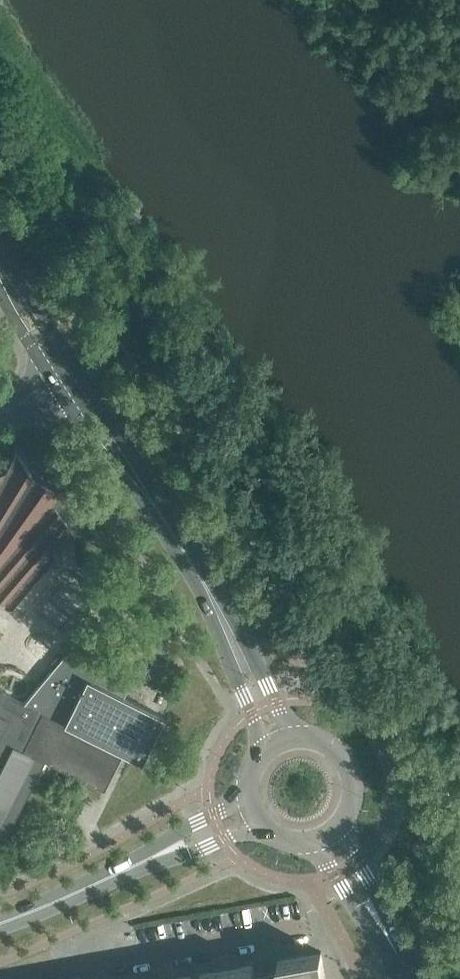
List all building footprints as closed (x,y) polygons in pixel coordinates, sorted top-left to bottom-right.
[(11,606),(74,533),(54,505),(66,491),(32,474),(16,451),(6,471),(0,472),(0,600),(11,606)] [(7,835),(44,760),(104,790),(123,752),(141,761),(164,715),(123,695),(130,681),(68,649),(24,702),(0,690),(0,831),(7,835)] [(282,978),(327,978),(322,951),(278,959),(282,978)] [(253,964),(226,969),(228,978),(256,978),(255,972),(253,964)] [(255,972),(256,978),(282,978),(279,968),(255,972)] [(226,969),(167,978),(228,978),(226,969)]
